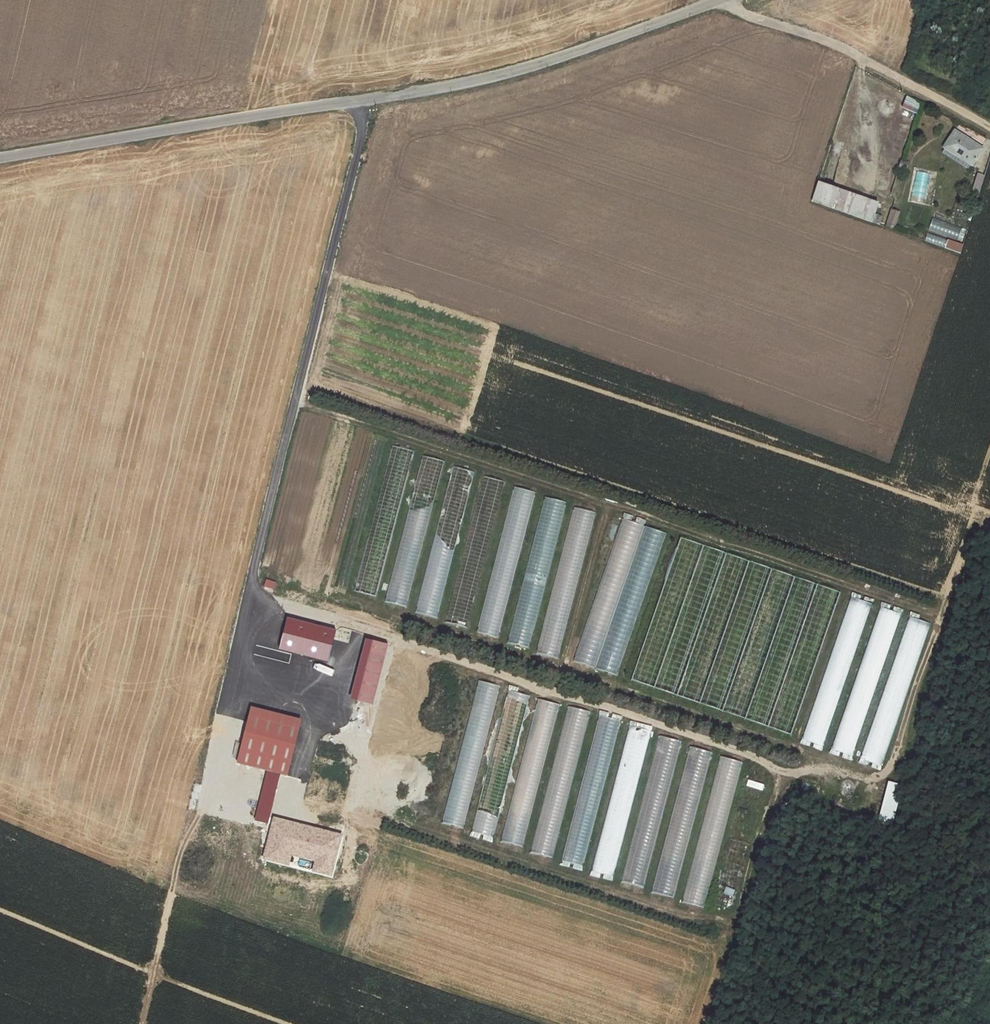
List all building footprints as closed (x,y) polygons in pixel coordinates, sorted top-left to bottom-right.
[(952,129),(940,154),(973,169),(985,144),(952,129)] [(879,202),(819,181),(812,202),(873,222),(879,202)] [(947,239),(945,247),(960,253),(963,245),(947,239)] [(439,619),(469,471),(453,468),(444,510),(452,511),(440,568),(426,565),(416,614),(439,619)] [(499,640),(533,491),(512,487),(478,636),(499,640)] [(534,526),(510,644),(532,648),(562,502),(544,498),(538,527),(534,526)] [(537,653),(559,658),(593,512),(574,508),(560,569),(557,568),(537,653)] [(592,604),(575,662),(618,675),(662,532),(622,519),(609,560),(611,560),(597,606),(592,604)] [(397,553),(387,602),(405,606),(416,557),(397,553)] [(703,703),(745,560),(722,553),(691,657),(692,657),(687,676),(688,676),(687,679),(691,680),(688,690),(680,687),(677,696),(703,703)] [(826,749),(868,602),(847,596),(805,741),(813,743),(813,745),(826,749)] [(853,757),(898,613),(878,607),(833,750),(853,757)] [(874,728),(870,727),(861,759),(885,766),(926,622),(907,616),(874,728)] [(475,681),(444,825),(465,829),(496,685),(475,681)] [(506,689),(472,837),(493,842),(527,694),(506,689)] [(503,844),(523,849),(557,704),(536,699),(503,844)] [(531,857),(552,862),(587,710),(566,706),(531,857)] [(598,715),(562,866),(583,871),(619,720),(598,715)] [(627,731),(592,876),(613,881),(648,736),(627,731)] [(683,874),(708,751),(690,747),(676,811),(672,810),(660,869),(683,874)] [(683,907),(704,912),(740,760),(719,755),(683,907)] [(876,823),(892,827),(904,785),(888,781),(876,823)]
